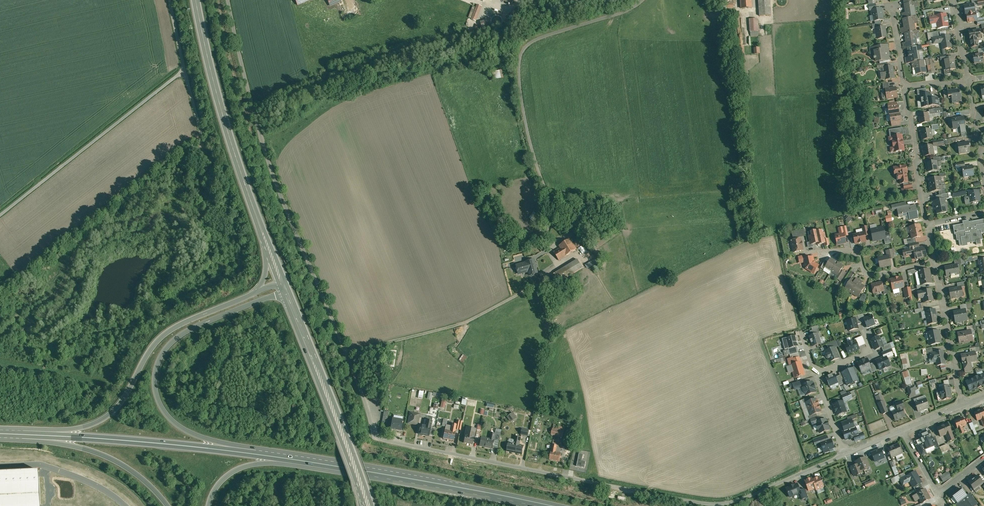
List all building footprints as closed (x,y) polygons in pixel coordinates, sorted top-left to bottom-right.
[(741,8),(752,7),(752,0),(740,0),(741,8)] [(760,16),(771,15),(770,0),(758,0),(760,16)] [(917,2),(904,4),(905,4),(906,8),(905,8),(906,12),(902,13),(902,19),(903,19),(916,17),(914,7),(918,6),(917,2)] [(973,4),(964,6),(966,15),(967,15),(975,13),(973,4)] [(477,5),(471,20),(476,21),(482,7),(477,5)] [(876,9),(872,10),(873,21),(883,20),(881,8),(876,9)] [(975,13),(967,15),(968,22),(976,21),(977,21),(976,19),(975,13)] [(934,17),(929,18),(930,24),(937,23),(938,28),(948,27),(947,22),(947,18),(946,18),(946,15),(934,17)] [(916,17),(903,19),(904,19),(904,23),(905,28),(900,28),(901,34),(905,33),(915,32),(913,23),(918,22),(917,17),(916,17)] [(757,18),(749,19),(750,31),(758,31),(757,18)] [(490,20),(479,23),(481,29),(491,26),(490,20)] [(882,27),(876,28),(876,29),(877,33),(876,34),(877,37),(878,38),(878,39),(886,37),(885,27),(882,27)] [(979,29),(969,31),(971,47),(978,46),(977,39),(981,38),(979,29)] [(915,32),(905,33),(905,34),(906,34),(906,37),(906,38),(907,42),(902,43),(903,49),(908,48),(917,47),(915,37),(920,36),(919,31),(915,32)] [(949,35),(940,37),(941,37),(939,37),(933,38),(934,44),(941,42),(943,49),(952,48),(949,35)] [(882,46),(870,48),(871,54),(875,53),(875,57),(874,58),(874,59),(875,59),(876,61),(889,59),(887,47),(884,47),(884,46),(882,46)] [(917,47),(908,48),(909,52),(908,52),(909,57),(905,58),(906,63),(912,62),(919,61),(918,52),(922,51),(922,48),(921,46),(917,47)] [(973,55),(974,64),(983,62),(983,56),(983,53),(982,54),(982,53),(973,55)] [(947,58),(944,58),(946,71),(955,69),(953,57),(947,58)] [(919,61),(912,62),(913,68),(916,67),(917,70),(913,71),(914,75),(926,73),(925,66),(924,61),(919,61)] [(888,67),(884,67),(884,68),(886,80),(894,78),(892,66),(888,67)] [(503,70),(494,71),(495,79),(503,78),(503,70)] [(889,89),(885,90),(887,99),(897,97),(896,88),(889,89)] [(956,89),(947,91),(948,97),(951,96),(952,103),(957,103),(956,101),(961,100),(962,102),(961,94),(961,93),(960,93),(959,90),(956,91),(956,89)] [(926,93),(920,94),(922,107),(931,106),(932,106),(931,102),(930,93),(926,93)] [(888,107),(889,115),(900,113),(899,113),(898,105),(897,105),(888,107)] [(900,113),(889,115),(890,115),(891,123),(900,122),(901,121),(900,113)] [(928,113),(919,114),(921,124),(929,122),(928,113)] [(964,116),(951,119),(953,128),(960,127),(961,133),(966,132),(964,116)] [(902,128),(889,130),(890,137),(892,137),(896,136),(901,135),(903,135),(902,128)] [(931,129),(921,130),(922,140),(932,138),(931,129)] [(896,136),(892,137),(893,142),(892,142),(893,142),(893,146),(893,147),(890,148),(891,152),(894,152),(904,150),(901,135),(896,136)] [(968,142),(957,144),(959,144),(960,153),(959,153),(959,154),(970,152),(968,142)] [(932,145),(922,147),(924,156),(934,155),(932,145)] [(934,161),(926,162),(927,172),(938,170),(937,162),(937,161),(934,161)] [(906,165),(893,167),(894,175),(896,175),(897,180),(900,180),(900,184),(903,183),(903,185),(908,184),(908,183),(907,173),(908,173),(906,165)] [(965,167),(962,167),(963,177),(974,175),(972,165),(965,167)] [(940,177),(929,179),(930,185),(941,184),(940,177)] [(908,184),(903,185),(904,188),(904,189),(907,188),(908,192),(913,191),(911,184),(908,184)] [(941,184),(930,185),(931,192),(939,191),(942,190),(941,184)] [(970,199),(969,199),(968,196),(964,197),(965,204),(970,203),(980,202),(980,201),(981,201),(980,197),(979,197),(978,190),(969,192),(970,199)] [(943,199),(934,201),(935,208),(935,209),(936,209),(937,214),(947,212),(945,199),(944,199),(943,199)] [(900,208),(897,209),(899,217),(903,216),(902,214),(909,213),(909,216),(910,220),(918,218),(918,214),(917,214),(917,211),(916,205),(907,207),(900,208)] [(533,221),(538,215),(533,212),(529,218),(533,221)] [(969,226),(968,220),(963,221),(963,224),(953,226),(954,233),(957,232),(960,246),(967,244),(967,242),(980,240),(979,232),(983,231),(983,224),(969,226)] [(920,225),(910,227),(912,238),(915,238),(922,236),(920,225)] [(846,226),(838,228),(840,234),(844,233),(845,236),(848,235),(846,226)] [(883,227),(871,230),(873,239),(878,238),(880,239),(884,239),(885,238),(885,234),(883,227)] [(863,229),(856,230),(857,234),(853,235),(855,244),(866,241),(865,236),(864,232),(863,233),(863,229)] [(821,231),(817,232),(816,230),(811,232),(812,236),(809,236),(811,242),(811,244),(812,244),(819,243),(819,244),(824,243),(826,243),(825,239),(824,233),(822,233),(821,231)] [(840,234),(835,235),(835,237),(835,240),(836,240),(837,244),(845,243),(844,236),(845,236),(844,233),(840,234)] [(573,243),(567,235),(556,242),(560,248),(573,243)] [(800,239),(791,241),(794,252),(802,250),(802,247),(802,246),(802,243),(801,242),(800,239)] [(573,243),(560,248),(554,252),(559,260),(577,249),(576,248),(573,243)] [(919,248),(913,249),(913,250),(914,254),(915,259),(926,257),(924,247),(919,248)] [(888,256),(878,258),(880,267),(891,265),(889,259),(889,256),(888,256)] [(808,258),(804,259),(804,261),(805,266),(807,266),(808,269),(810,271),(812,271),(814,272),(819,265),(814,262),(813,257),(808,258)] [(837,262),(831,258),(828,262),(825,267),(831,271),(837,262)] [(516,264),(519,275),(529,272),(530,276),(539,274),(534,259),(516,264)] [(577,259),(556,272),(561,281),(583,268),(577,259)] [(587,268),(597,263),(595,259),(585,264),(587,268)] [(837,262),(831,271),(837,275),(838,275),(841,270),(843,266),(837,262)] [(955,265),(945,267),(946,276),(959,274),(957,265),(955,265)] [(929,269),(918,271),(921,285),(931,283),(929,269)] [(845,272),(841,270),(838,275),(837,275),(836,277),(840,280),(845,272)] [(902,277),(890,280),(892,287),(891,288),(891,290),(893,291),(893,293),(894,293),(899,292),(899,291),(899,288),(904,287),(902,277)] [(851,278),(850,280),(845,288),(852,293),(859,280),(856,278),(855,281),(851,278)] [(859,280),(852,293),(858,297),(865,287),(861,284),(862,282),(859,280)] [(882,282),(871,284),(873,293),(883,291),(884,291),(883,286),(882,282)] [(958,288),(949,289),(950,299),(963,296),(961,288),(961,287),(958,288)] [(910,288),(904,289),(906,298),(912,297),(910,288)] [(931,289),(922,291),(917,292),(918,298),(923,297),(924,302),(924,304),(927,304),(929,303),(929,302),(933,301),(931,289)] [(928,311),(925,311),(928,325),(937,323),(934,310),(928,311)] [(961,310),(953,312),(955,322),(956,322),(955,321),(962,320),(962,321),(968,319),(966,310),(961,310)] [(867,329),(876,325),(873,320),(874,319),(872,314),(863,318),(867,329)] [(855,319),(847,321),(849,331),(858,328),(855,319)] [(967,331),(957,333),(959,343),(972,340),(971,331),(970,330),(967,331)] [(933,332),(929,333),(927,333),(929,339),(930,345),(941,343),(939,331),(933,332)] [(812,335),(809,336),(810,340),(811,343),(812,343),(813,346),(821,344),(817,333),(812,335)] [(796,335),(782,339),(785,350),(788,349),(797,346),(798,346),(796,342),(798,341),(796,335)] [(862,336),(855,339),(855,341),(856,341),(858,347),(866,344),(862,336)] [(880,336),(871,340),(875,350),(884,346),(880,336)] [(852,341),(848,342),(848,344),(845,345),(848,353),(851,352),(852,352),(856,351),(856,350),(859,349),(858,347),(856,341),(855,341),(852,342),(852,341)] [(797,346),(788,349),(788,350),(790,354),(790,355),(798,353),(797,346)] [(834,347),(825,351),(827,354),(826,355),(826,356),(826,358),(828,358),(829,358),(830,362),(839,358),(834,347)] [(935,353),(930,353),(931,359),(936,358),(937,365),(946,364),(944,356),(942,351),(935,352),(935,353)] [(970,353),(961,354),(962,363),(963,363),(964,369),(971,368),(970,362),(976,361),(975,352),(970,353)] [(886,356),(876,361),(880,370),(883,368),(883,369),(887,368),(887,367),(890,366),(886,356)] [(799,357),(793,359),(792,358),(788,359),(790,365),(791,365),(795,378),(805,375),(799,357)] [(864,360),(861,361),(861,362),(857,363),(861,372),(870,369),(871,368),(870,364),(867,359),(864,360)] [(849,370),(846,372),(846,371),(843,372),(842,372),(844,378),(847,385),(851,384),(850,382),(854,381),(854,382),(858,381),(855,374),(853,368),(852,368),(849,369),(849,370)] [(835,374),(826,378),(829,386),(838,382),(835,374)] [(978,377),(978,376),(973,378),(974,379),(966,382),(970,390),(983,385),(983,376),(983,374),(983,375),(978,377)] [(800,382),(792,384),(795,390),(802,388),(800,382)] [(812,382),(802,385),(804,390),(803,391),(804,395),(805,394),(806,395),(815,392),(814,389),(815,389),(814,384),(813,385),(812,382)] [(912,386),(907,388),(909,396),(915,395),(914,390),(916,390),(915,385),(912,386)] [(949,386),(939,388),(940,393),(937,393),(938,401),(952,398),(949,386)] [(850,392),(842,395),(844,401),(852,398),(852,397),(850,392)] [(816,413),(822,411),(817,398),(805,402),(810,416),(816,413)] [(926,399),(915,402),(918,411),(929,408),(926,399)] [(842,401),(833,404),(835,408),(834,408),(836,411),(837,415),(846,412),(842,401)] [(883,401),(878,403),(883,414),(888,412),(883,401)] [(905,416),(902,409),(905,409),(901,401),(895,404),(896,405),(890,407),(889,409),(890,411),(892,412),(895,420),(905,416)] [(983,409),(974,413),(977,421),(981,419),(983,426),(983,411),(983,409)] [(419,414),(410,412),(408,423),(417,425),(419,414)] [(510,422),(517,418),(514,412),(507,416),(510,422)] [(963,417),(954,421),(958,429),(960,434),(964,433),(962,427),(966,425),(963,417)] [(402,420),(393,418),(391,428),(400,430),(402,420)] [(820,433),(829,429),(826,419),(816,422),(820,433)] [(432,421),(427,420),(426,426),(420,425),(419,434),(429,436),(429,435),(434,436),(435,428),(431,427),(430,427),(432,421)] [(846,421),(842,423),(845,431),(854,428),(852,420),(846,421)] [(948,423),(937,428),(941,437),(946,434),(949,442),(954,439),(951,432),(952,432),(948,423)] [(452,424),(450,431),(445,430),(443,438),(453,441),(455,432),(456,425),(452,424)] [(475,429),(467,427),(465,435),(464,443),(472,444),(474,437),(475,429)] [(845,431),(843,432),(846,440),(849,439),(849,440),(853,438),(853,437),(854,437),(858,435),(858,434),(857,432),(858,431),(857,429),(856,428),(855,427),(854,428),(845,431)] [(564,432),(553,429),(551,434),(562,437),(564,432)] [(929,431),(926,433),(925,432),(923,433),(923,434),(919,435),(924,445),(925,448),(934,445),(932,439),(929,431)] [(491,433),(490,439),(485,438),(485,439),(481,438),(480,446),(493,448),(494,441),(494,440),(495,434),(491,433)] [(863,433),(858,434),(858,435),(854,437),(855,441),(865,438),(863,433)] [(521,438),(516,437),(514,444),(509,443),(507,451),(522,454),(524,446),(519,445),(521,438)] [(829,440),(821,443),(824,453),(829,451),(829,449),(834,447),(831,439),(829,440)] [(557,445),(552,444),(549,460),(559,462),(561,453),(556,452),(557,445)] [(899,444),(888,449),(892,458),(903,454),(899,444)] [(946,444),(939,447),(942,453),(949,450),(946,444)] [(924,445),(917,448),(922,455),(927,453),(925,448),(924,445)] [(880,448),(870,453),(875,463),(885,458),(880,448)] [(583,454),(579,454),(577,466),(585,468),(586,462),(582,461),(583,454)] [(865,458),(856,462),(857,465),(859,471),(861,470),(862,470),(863,470),(864,471),(867,470),(868,468),(867,468),(869,467),(865,458)] [(857,465),(851,468),(854,476),(862,473),(861,470),(859,471),(857,465)] [(915,471),(907,476),(906,477),(900,480),(903,485),(910,481),(913,487),(914,487),(920,483),(921,483),(915,471)] [(940,475),(943,482),(952,478),(949,471),(940,475)] [(813,480),(812,480),(816,488),(815,488),(816,490),(823,487),(819,477),(813,480)] [(977,477),(973,480),(972,479),(968,481),(974,489),(982,483),(977,477)] [(816,488),(812,480),(813,480),(812,478),(805,481),(809,491),(815,488),(816,488)] [(797,484),(786,488),(790,497),(799,493),(801,492),(800,491),(797,484)] [(805,489),(800,491),(801,492),(799,493),(802,500),(805,498),(808,497),(805,489)] [(924,490),(916,494),(912,496),(915,502),(919,499),(922,503),(930,499),(925,489),(924,490)] [(971,495),(968,495),(967,496),(961,489),(952,496),(958,503),(956,504),(957,505),(974,505),(977,504),(971,495)]
